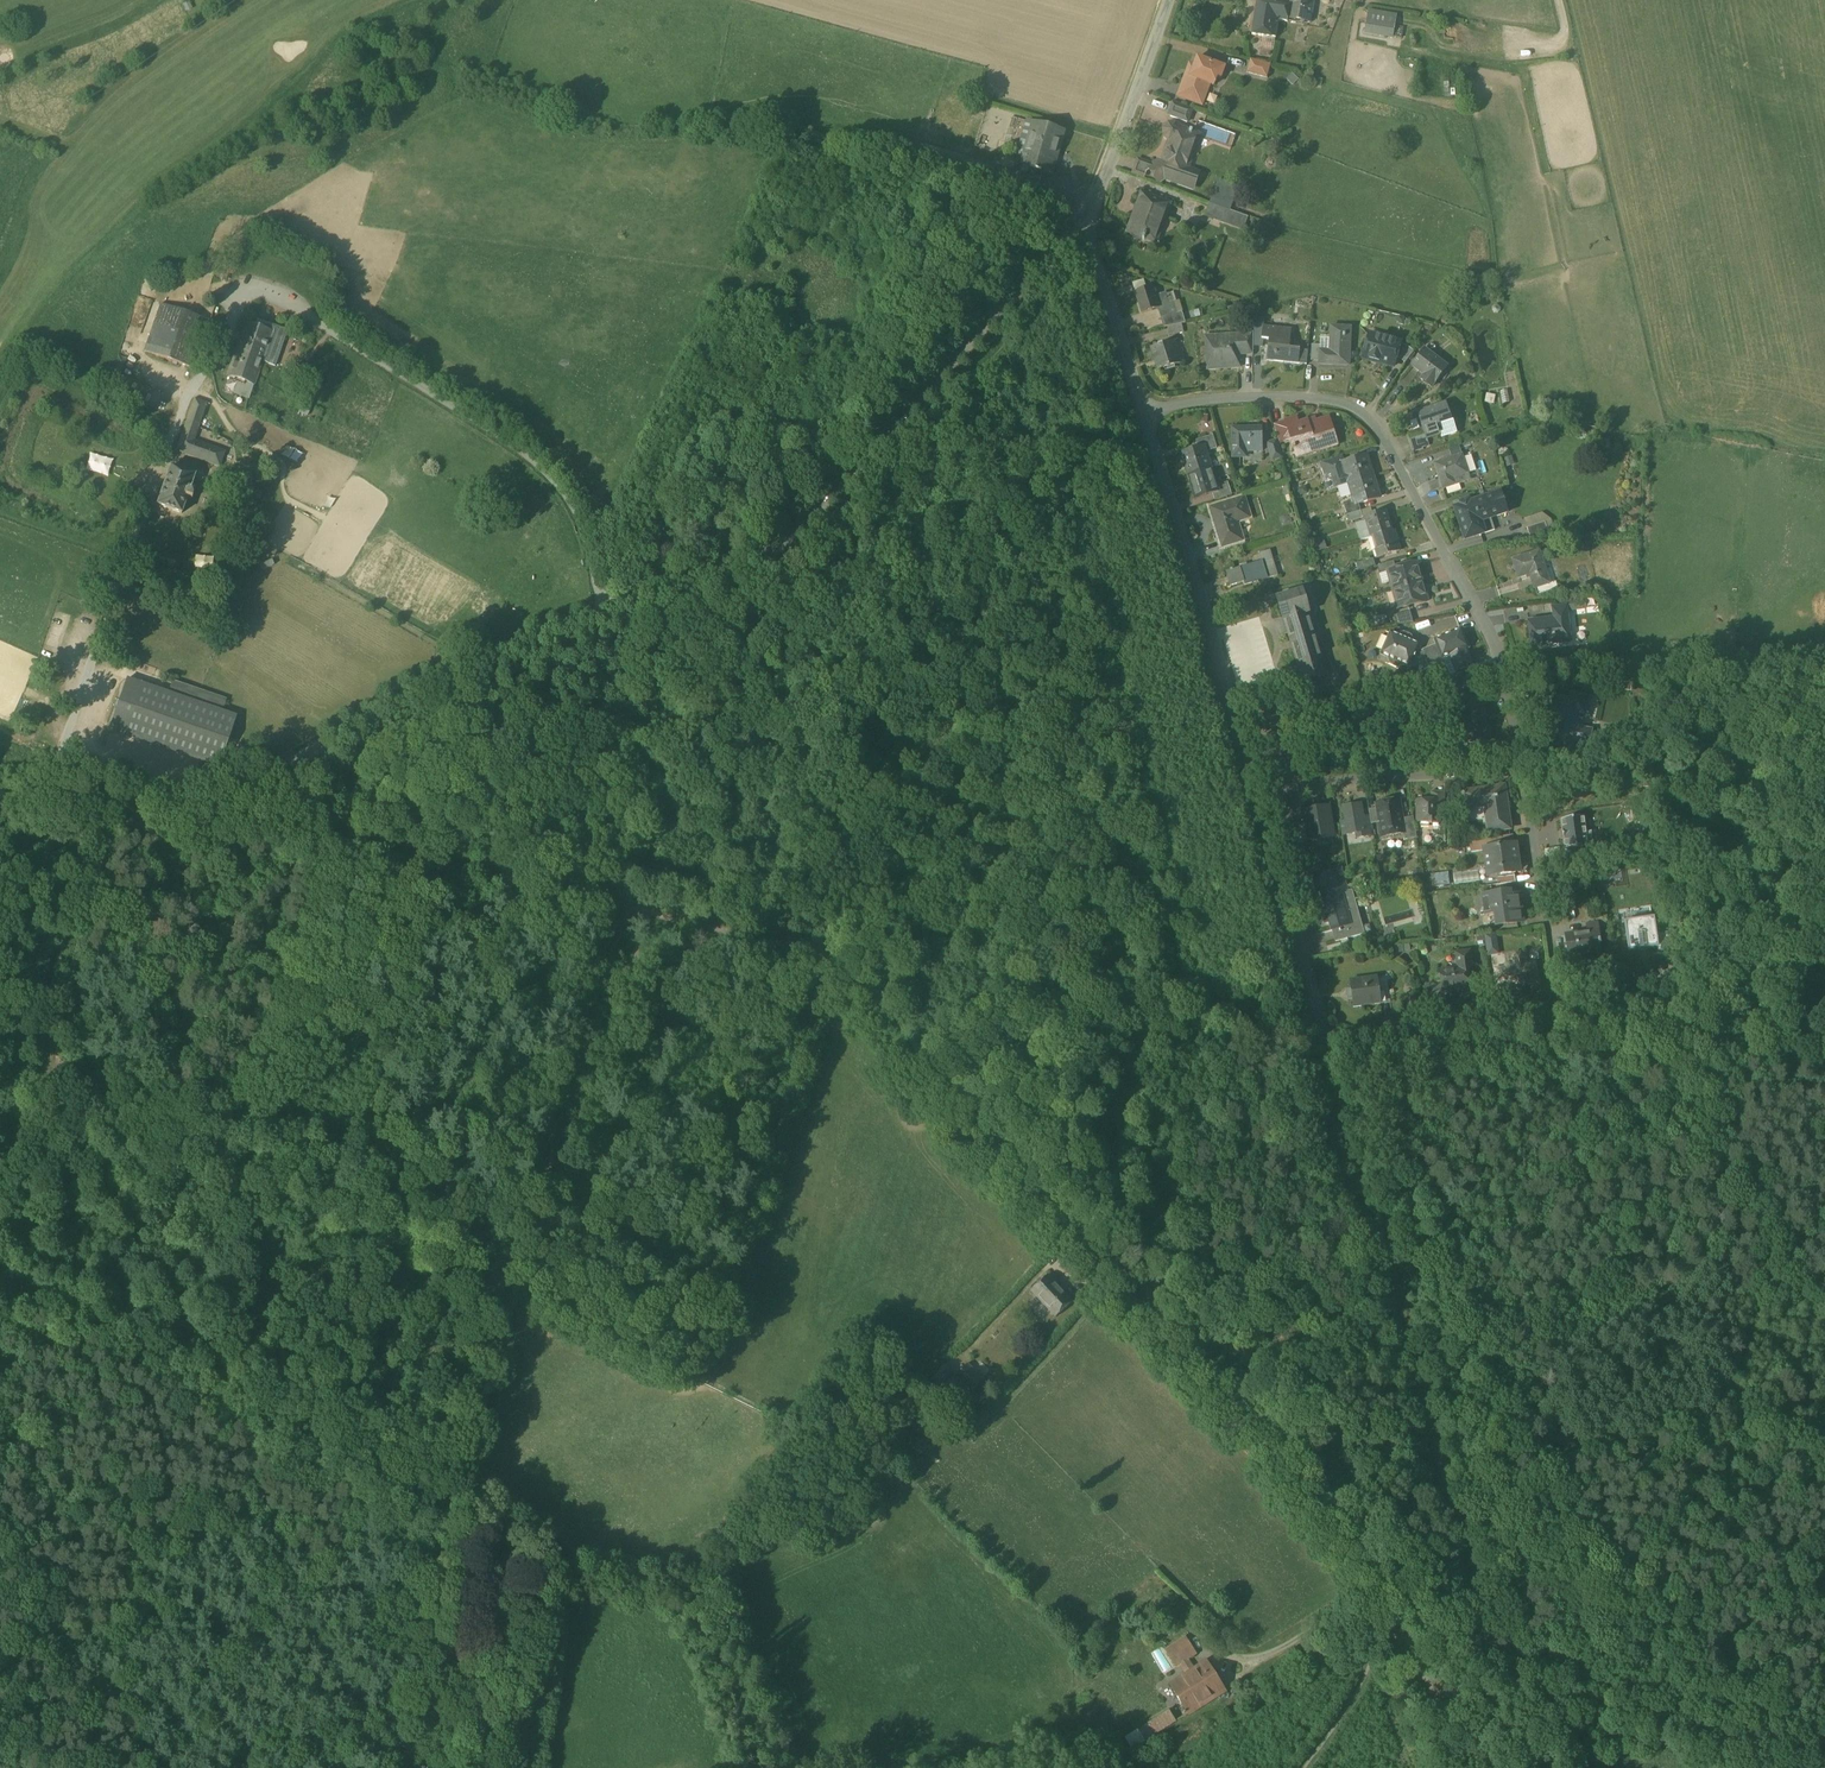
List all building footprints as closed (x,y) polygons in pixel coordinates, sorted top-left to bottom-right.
[(1290,7),(1259,2),(1259,0),(1258,0),(1258,1),(1257,1),(1252,35),(1276,38),(1278,21),(1287,22),(1288,19),(1290,7)] [(1290,7),(1288,19),(1309,22),(1313,0),(1290,0),(1290,7)] [(1395,26),(1367,21),(1365,32),(1393,37),(1395,26)] [(1198,58),(1187,87),(1195,90),(1191,101),(1202,105),(1210,84),(1214,86),(1217,77),(1221,78),(1225,68),(1212,63),(1212,62),(1210,62),(1198,58)] [(1271,65),(1250,59),(1247,73),(1267,78),(1271,65)] [(1192,109),(1175,103),(1170,116),(1187,123),(1192,109)] [(1064,132),(1027,121),(1016,159),(1020,159),(1019,160),(1023,161),(1022,165),(1029,167),(1043,171),(1052,174),(1064,132)] [(1166,136),(1168,138),(1171,140),(1163,161),(1150,169),(1157,182),(1163,178),(1192,189),(1198,173),(1184,168),(1189,154),(1192,154),(1193,151),(1195,150),(1197,144),(1196,142),(1199,135),(1193,133),(1193,130),(1191,129),(1190,133),(1180,129),(1178,127),(1175,125),(1172,125),(1169,125),(1167,127),(1165,130),(1165,133),(1166,136)] [(1029,167),(1022,165),(1018,181),(1025,183),(1029,167)] [(1043,171),(1029,167),(1025,183),(1039,186),(1043,171)] [(1006,174),(995,171),(990,188),(1001,192),(1006,174)] [(1236,190),(1219,183),(1211,204),(1229,210),(1236,190)] [(1046,196),(1040,194),(1037,204),(1043,206),(1046,196)] [(1167,206),(1139,196),(1127,232),(1141,237),(1140,241),(1143,242),(1143,240),(1154,243),(1160,224),(1159,223),(1161,215),(1163,216),(1167,206)] [(1229,210),(1211,204),(1207,216),(1233,225),(1237,214),(1229,210)] [(1083,243),(1074,245),(1077,254),(1086,252),(1083,243)] [(1156,296),(1153,287),(1135,293),(1142,314),(1159,309),(1160,311),(1174,307),(1173,303),(1169,304),(1166,293),(1156,296)] [(211,320),(161,303),(145,352),(194,368),(211,320)] [(1174,307),(1160,311),(1162,319),(1176,315),(1176,314),(1174,307)] [(1182,312),(1176,314),(1176,315),(1162,319),(1165,328),(1168,327),(1182,324),(1186,323),(1182,312)] [(1265,319),(1254,318),(1254,331),(1263,332),(1263,327),(1264,327),(1265,319)] [(254,326),(247,324),(239,349),(232,347),(230,352),(237,354),(229,376),(243,381),(242,385),(237,383),(234,394),(249,399),(261,362),(276,367),(288,330),(256,319),(254,326)] [(1182,324),(1168,327),(1170,336),(1184,334),(1182,324)] [(1264,327),(1263,327),(1263,332),(1262,340),(1263,340),(1269,341),(1267,361),(1307,365),(1308,351),(1290,349),(1292,330),(1264,327)] [(1350,330),(1331,329),(1329,353),(1321,352),(1320,352),(1319,361),(1319,365),(1348,366),(1350,330)] [(1263,332),(1254,331),(1254,335),(1253,346),(1262,347),(1263,340),(1262,340),(1263,332)] [(1243,335),(1206,338),(1208,369),(1240,367),(1239,355),(1244,354),(1243,335)] [(1254,335),(1243,335),(1244,354),(1253,354),(1253,346),(1254,335)] [(1400,343),(1370,335),(1364,358),(1394,367),(1400,344),(1400,343)] [(1173,342),(1163,346),(1163,345),(1152,348),(1152,349),(1153,348),(1156,360),(1157,360),(1160,370),(1159,370),(1180,364),(1173,342)] [(1407,347),(1400,344),(1397,357),(1405,363),(1414,352),(1407,346),(1407,347)] [(1321,347),(1312,346),(1311,361),(1319,361),(1320,352),(1321,352),(1321,347)] [(1424,351),(1412,367),(1423,376),(1421,379),(1432,388),(1447,369),(1424,351)] [(186,422),(199,428),(207,403),(194,399),(186,422)] [(1446,404),(1419,414),(1418,413),(1423,430),(1426,439),(1427,439),(1442,434),(1444,433),(1444,432),(1441,433),(1439,426),(1451,422),(1452,422),(1446,404),(1445,404),(1446,404)] [(1321,424),(1309,428),(1308,424),(1298,427),(1296,420),(1286,423),(1291,440),(1293,448),(1292,448),(1293,451),(1295,450),(1295,448),(1312,443),(1315,451),(1335,445),(1329,424),(1322,427),(1321,424)] [(1451,422),(1439,426),(1441,433),(1444,432),(1444,433),(1442,434),(1443,437),(1457,433),(1453,421),(1452,422),(1451,422)] [(199,428),(186,422),(183,433),(176,451),(184,454),(198,459),(220,467),(223,458),(225,452),(204,444),(194,440),(199,428)] [(1286,424),(1274,428),(1279,444),(1291,440),(1286,424)] [(1250,430),(1250,432),(1244,432),(1244,429),(1231,430),(1232,458),(1245,458),(1245,452),(1261,451),(1261,439),(1260,439),(1260,433),(1259,431),(1258,429),(1256,428),(1254,428),(1252,429),(1250,430)] [(1423,430),(1408,435),(1414,451),(1429,445),(1427,439),(1426,439),(1423,430)] [(1213,435),(1196,441),(1198,448),(1204,446),(1206,452),(1217,448),(1213,435)] [(1276,441),(1267,444),(1273,460),(1281,457),(1276,441)] [(1206,452),(1204,446),(1198,448),(1181,454),(1189,476),(1192,475),(1211,469),(1206,452)] [(1345,455),(1322,462),(1325,474),(1332,472),(1331,466),(1348,461),(1347,461),(1344,462),(1342,456),(1345,455)] [(1348,461),(1331,466),(1332,472),(1337,488),(1349,484),(1374,477),(1367,455),(1348,461)] [(114,481),(120,464),(97,456),(91,474),(114,481)] [(1452,458),(1435,464),(1438,472),(1437,472),(1442,488),(1470,479),(1462,456),(1453,459),(1452,458)] [(193,475),(169,467),(163,485),(156,505),(180,514),(184,504),(187,505),(189,499),(190,500),(192,496),(193,493),(196,494),(198,488),(190,485),(193,475)] [(1211,469),(1192,475),(1195,484),(1191,485),(1196,499),(1213,493),(1218,492),(1217,486),(1211,469)] [(1374,477),(1349,484),(1353,500),(1355,505),(1359,504),(1380,498),(1374,477)] [(1228,482),(1217,486),(1218,492),(1213,493),(1215,501),(1232,495),(1228,482)] [(1501,492),(1471,502),(1477,522),(1508,512),(1501,492)] [(1243,499),(1212,509),(1221,539),(1233,535),(1235,543),(1241,541),(1234,516),(1236,515),(1239,518),(1248,516),(1243,499)] [(1353,500),(1343,503),(1347,515),(1361,511),(1359,504),(1355,505),(1353,500)] [(1471,502),(1455,507),(1465,539),(1480,534),(1481,534),(1477,522),(1471,502)] [(1361,511),(1347,515),(1349,522),(1363,518),(1361,511)] [(1383,512),(1367,517),(1373,537),(1374,537),(1389,532),(1383,512)] [(1524,519),(1527,527),(1545,521),(1542,513),(1524,519)] [(1545,521),(1527,527),(1532,541),(1550,535),(1545,521)] [(1389,532),(1374,537),(1377,549),(1375,549),(1378,558),(1401,551),(1395,530),(1389,532)] [(1233,535),(1221,539),(1223,546),(1235,543),(1233,535)] [(1268,550),(1256,554),(1259,562),(1260,561),(1265,578),(1276,575),(1268,550)] [(1539,552),(1512,561),(1518,579),(1530,575),(1534,589),(1549,584),(1539,552)] [(1372,559),(1357,563),(1359,571),(1374,566),(1372,559)] [(1259,562),(1225,572),(1229,586),(1249,580),(1250,583),(1265,578),(1260,561),(1259,562)] [(1394,562),(1377,566),(1380,574),(1389,571),(1396,569),(1394,562)] [(1396,569),(1389,571),(1394,589),(1421,582),(1416,563),(1396,569)] [(1421,582),(1394,589),(1399,608),(1426,600),(1421,582)] [(1328,675),(1302,591),(1278,598),(1284,619),(1279,621),(1283,634),(1289,632),(1304,683),(1328,675)] [(1573,599),(1565,600),(1566,606),(1567,610),(1574,609),(1573,599)] [(1547,621),(1546,620),(1528,622),(1531,647),(1533,647),(1532,642),(1540,641),(1540,648),(1543,647),(1542,645),(1557,643),(1557,644),(1571,642),(1567,610),(1566,606),(1552,608),(1554,620),(1547,621)] [(1410,611),(1394,616),(1397,625),(1413,622),(1410,611)] [(1461,630),(1435,640),(1437,644),(1443,657),(1450,654),(1457,673),(1473,667),(1466,649),(1468,648),(1461,630)] [(1399,637),(1391,633),(1382,654),(1390,657),(1389,659),(1390,663),(1397,666),(1401,665),(1402,663),(1410,666),(1414,657),(1424,661),(1427,660),(1423,651),(1418,649),(1419,646),(1412,642),(1412,640),(1411,636),(1404,633),(1400,634),(1399,637)] [(1443,657),(1437,644),(1423,650),(1423,651),(1427,660),(1430,670),(1446,664),(1443,657)] [(127,679),(109,728),(218,767),(236,716),(223,712),(226,704),(227,699),(173,680),(172,685),(169,694),(127,679)] [(1485,694),(1460,696),(1462,728),(1469,728),(1471,744),(1490,743),(1489,726),(1486,727),(1486,721),(1482,721),(1482,707),(1485,707),(1485,694)] [(1571,701),(1559,699),(1556,712),(1552,711),(1549,725),(1554,725),(1550,745),(1571,750),(1573,740),(1588,743),(1590,732),(1575,729),(1578,712),(1584,714),(1587,698),(1581,697),(1582,696),(1578,695),(1578,696),(1572,695),(1571,701)] [(1641,774),(1625,775),(1626,789),(1642,788),(1641,774)] [(1503,788),(1463,794),(1465,809),(1485,806),(1488,832),(1509,830),(1503,788)] [(1445,792),(1430,792),(1431,801),(1440,801),(1440,813),(1445,813),(1445,792)] [(1392,800),(1384,801),(1384,803),(1376,804),(1377,809),(1369,810),(1371,824),(1378,823),(1380,831),(1389,830),(1390,836),(1404,833),(1405,833),(1403,819),(1400,800),(1392,801),(1392,800)] [(1431,801),(1417,801),(1417,823),(1429,823),(1429,825),(1432,825),(1432,823),(1440,823),(1440,813),(1440,801),(1431,801)] [(1359,805),(1343,808),(1346,823),(1341,824),(1343,834),(1347,833),(1347,834),(1363,831),(1364,838),(1371,837),(1369,829),(1364,830),(1359,805)] [(1328,810),(1306,813),(1310,838),(1332,834),(1328,810)] [(1563,817),(1565,846),(1591,844),(1589,815),(1563,817)] [(1413,817),(1403,819),(1405,833),(1404,833),(1405,840),(1417,838),(1413,817)] [(1513,835),(1498,837),(1499,847),(1515,845),(1513,835)] [(1498,837),(1470,841),(1472,852),(1485,850),(1499,849),(1499,847),(1498,837)] [(1515,845),(1499,847),(1499,849),(1485,850),(1488,871),(1501,869),(1501,873),(1514,871),(1513,865),(1517,865),(1515,845)] [(1546,847),(1547,857),(1561,857),(1560,847),(1546,847)] [(1657,847),(1632,850),(1633,861),(1659,858),(1657,847)] [(1339,870),(1314,877),(1318,894),(1322,893),(1335,942),(1363,935),(1351,892),(1346,893),(1339,870)] [(1444,884),(1442,873),(1431,874),(1432,886),(1444,884)] [(1514,875),(1498,877),(1499,884),(1515,882),(1514,875)] [(1509,892),(1483,895),(1485,915),(1494,914),(1495,925),(1522,922),(1519,895),(1510,896),(1509,892)] [(1647,918),(1646,915),(1632,917),(1632,920),(1625,921),(1629,951),(1640,949),(1640,950),(1648,949),(1648,948),(1657,947),(1659,947),(1657,934),(1654,917),(1647,918)] [(1597,923),(1587,925),(1588,932),(1598,931),(1597,923)] [(1588,932),(1565,935),(1569,959),(1580,958),(1579,952),(1599,950),(1599,943),(1600,943),(1598,931),(1588,932)] [(1497,932),(1485,933),(1486,955),(1499,954),(1497,932)] [(1669,933),(1657,934),(1659,947),(1657,947),(1658,952),(1672,950),(1669,933)] [(1460,968),(1440,971),(1442,985),(1431,986),(1434,1001),(1445,1000),(1444,995),(1453,994),(1453,990),(1465,988),(1464,985),(1470,984),(1468,971),(1471,966),(1469,953),(1458,954),(1457,955),(1456,957),(1457,961),(1458,963),(1459,964),(1460,968)] [(1514,964),(1508,965),(1508,964),(1506,965),(1506,966),(1507,966),(1507,969),(1496,970),(1499,991),(1514,988),(1514,984),(1532,981),(1538,980),(1537,976),(1536,974),(1534,964),(1526,965),(1526,962),(1525,962),(1525,958),(1523,955),(1521,953),(1516,954),(1514,957),(1514,960),(1514,964)] [(1387,976),(1377,977),(1381,1005),(1391,1003),(1387,976)] [(1377,977),(1351,981),(1352,989),(1347,990),(1348,1001),(1354,1000),(1355,1008),(1381,1005),(1377,977)] [(1073,1301),(1048,1274),(1030,1290),(1055,1317),(1073,1301)] [(944,1366),(930,1380),(938,1388),(952,1374),(944,1366)] [(917,1438),(911,1444),(915,1448),(921,1441),(917,1438)] [(928,1447),(921,1441),(915,1448),(921,1454),(928,1447)] [(1186,1638),(1165,1650),(1176,1666),(1182,1662),(1196,1654),(1186,1638)] [(1202,1664),(1189,1672),(1182,1662),(1176,1666),(1182,1676),(1165,1687),(1184,1717),(1221,1694),(1202,1664)] [(1464,1691),(1458,1689),(1454,1694),(1456,1700),(1462,1701),(1466,1696),(1464,1691)] [(1169,1710),(1138,1730),(1145,1741),(1176,1722),(1169,1710)]
